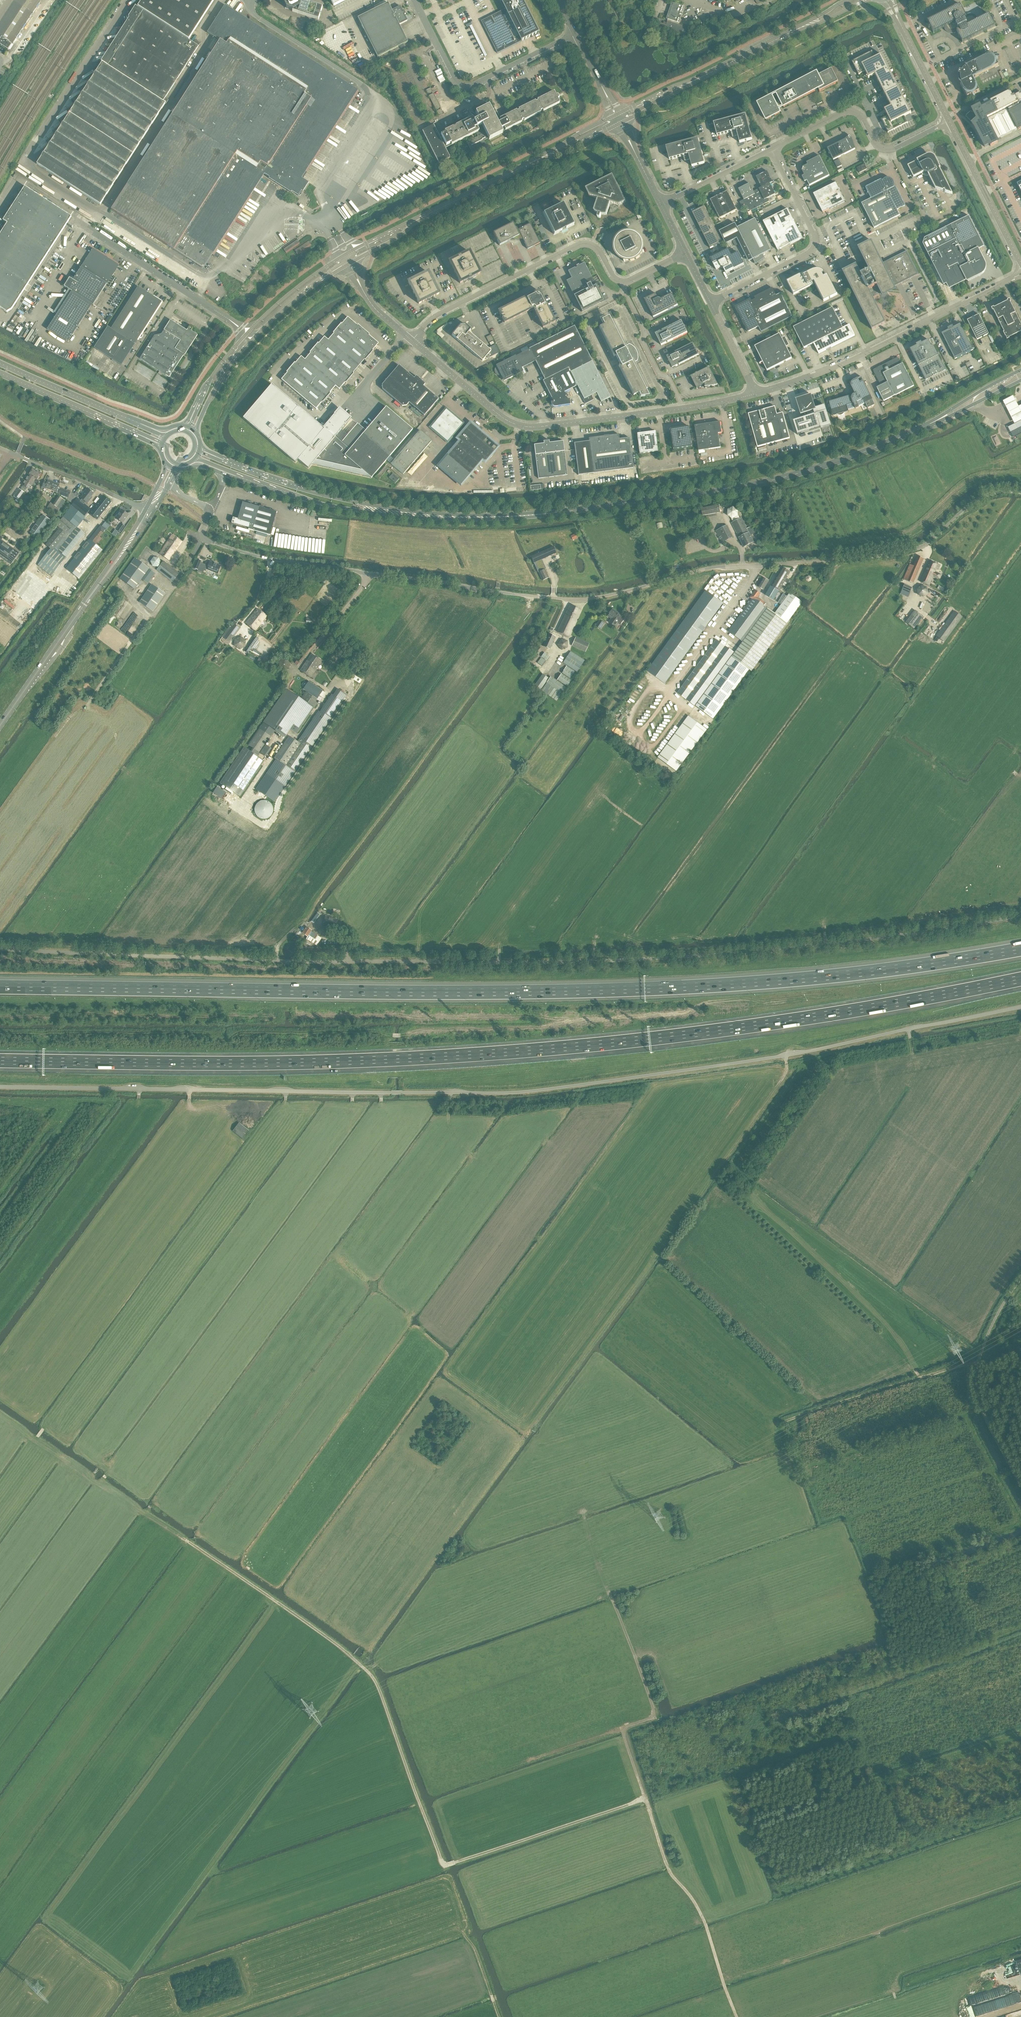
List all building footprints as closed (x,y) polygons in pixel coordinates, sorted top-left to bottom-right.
[(8,50),(12,44),(23,28),(27,23),(34,12),(42,0),(0,0),(0,44),(8,50)] [(137,7),(135,5),(128,16),(128,18),(101,61),(102,62),(101,63),(102,63),(92,69),(95,73),(86,79),(89,83),(80,89),(82,93),(73,100),(76,103),(67,110),(69,113),(60,120),(63,124),(54,130),(56,134),(47,140),(50,144),(37,164),(100,205),(164,104),(165,105),(168,100),(165,98),(200,43),(195,40),(193,43),(188,40),(214,0),(142,0),(137,7)] [(234,1),(232,0),(229,0),(225,6),(225,5),(207,33),(220,41),(111,210),(202,268),(250,194),(264,203),(275,187),(261,177),(263,174),(298,196),(307,182),(300,178),(356,90),(229,8),(231,6),(234,1)] [(283,2),(286,9),(293,11),(292,12),(318,21),(322,8),(302,1),(301,0),(284,0),(283,2)] [(538,33),(522,0),(500,0),(504,9),(496,13),(481,21),(497,53),(500,51),(520,41),(538,33)] [(400,6),(391,10),(388,3),(357,18),(378,57),(407,42),(399,25),(407,21),(404,15),(405,14),(403,10),(402,11),(400,6)] [(679,23),(684,7),(671,3),(666,19),(679,23)] [(960,4),(927,21),(930,26),(929,27),(928,28),(928,29),(929,29),(930,29),(931,29),(933,33),(937,31),(940,29),(944,27),(945,29),(945,30),(946,31),(947,32),(948,33),(949,33),(950,33),(951,34),(952,34),(953,34),(954,33),(955,33),(956,32),(957,32),(958,34),(958,35),(960,37),(962,42),(995,26),(992,20),(994,20),(994,19),(994,18),(993,17),(992,18),(991,18),(989,14),(976,20),(976,19),(975,19),(975,18),(974,17),(972,16),(971,16),(969,17),(966,18),(966,16),(960,4)] [(660,23),(658,28),(677,35),(686,37),(687,34),(689,28),(677,24),(668,21),(667,23),(664,22),(663,24),(660,23)] [(485,57),(487,56),(470,23),(466,25),(467,27),(470,26),(485,57)] [(853,61),(852,62),(852,63),(855,67),(858,75),(859,75),(865,72),(867,75),(868,79),(875,75),(891,106),(887,108),(885,109),(884,110),(887,116),(886,117),(882,118),(881,119),(888,133),(908,123),(905,116),(911,113),(904,100),(903,98),(906,97),(905,94),(902,95),(901,93),(891,74),(890,72),(893,71),(892,69),(889,70),(888,68),(882,54),(875,58),(872,52),(853,61)] [(972,78),(998,65),(992,53),(965,66),(964,67),(963,69),(961,70),(960,72),(959,71),(958,76),(959,76),(959,77),(959,79),(959,81),(960,83),(967,97),(979,91),(972,78)] [(810,77),(777,93),(780,99),(780,100),(781,102),(784,107),(809,94),(812,93),(815,91),(818,89),(819,90),(820,92),(823,90),(836,84),(833,78),(832,76),(829,70),(827,71),(818,76),(816,77),(815,75),(810,77)] [(437,88),(436,89),(437,91),(445,107),(447,111),(454,108),(454,109),(445,113),(450,123),(468,114),(472,112),(468,103),(468,102),(459,106),(457,108),(456,107),(457,107),(455,104),(445,84),(443,85),(437,88)] [(558,95),(556,96),(554,91),(537,100),(538,101),(536,102),(535,101),(518,109),(519,110),(517,111),(516,110),(510,113),(500,119),(501,121),(498,123),(495,118),(499,116),(495,108),(491,110),(489,106),(475,113),(478,117),(473,119),(472,118),(445,131),(446,133),(439,136),(433,125),(422,130),(439,163),(450,158),(444,147),(451,144),(452,145),(476,133),(478,137),(467,142),(467,143),(472,151),(471,152),(472,152),(486,145),(486,144),(485,144),(483,141),(488,138),(489,140),(503,133),(501,129),(504,127),(505,130),(522,122),(521,121),(524,119),(524,121),(541,112),(540,111),(542,110),(543,111),(560,103),(558,99),(559,98),(558,95)] [(1020,92),(1012,96),(1010,91),(972,110),(973,112),(971,113),(968,115),(969,116),(967,117),(972,123),(971,124),(973,125),(974,126),(975,128),(977,131),(985,147),(989,145),(990,146),(997,143),(995,138),(996,138),(997,139),(1017,129),(1016,128),(1017,127),(1018,128),(1020,127),(1020,94),(1020,92)] [(439,116),(444,113),(433,93),(429,96),(439,116)] [(771,96),(758,103),(766,120),(771,117),(772,116),(772,117),(774,116),(774,115),(775,115),(780,113),(776,104),(775,102),(771,96)] [(740,143),(752,139),(746,115),(714,123),(717,136),(731,132),(732,137),(738,136),(740,143)] [(852,140),(850,137),(850,135),(842,141),(827,148),(833,159),(834,161),(834,162),(837,167),(842,165),(838,157),(855,149),(854,146),(853,144),(852,141),(852,140)] [(692,166),(705,163),(698,138),(666,147),(670,159),(684,156),(685,161),(690,159),(692,166)] [(810,186),(829,175),(819,155),(806,162),(807,164),(803,166),(802,170),(804,175),(802,176),(805,181),(807,180),(810,186)] [(933,156),(930,156),(928,156),(921,159),(917,160),(917,161),(908,166),(914,178),(922,173),(928,175),(936,189),(943,191),(944,190),(945,192),(952,194),(940,169),(940,168),(938,165),(934,157),(933,156)] [(864,164),(857,168),(859,173),(867,169),(864,164)] [(771,178),(769,175),(767,171),(763,173),(760,175),(756,177),(758,180),(760,184),(761,187),(770,183),(773,182),(771,178)] [(620,205),(627,202),(613,175),(586,189),(590,195),(589,196),(598,199),(594,211),(596,213),(597,213),(599,214),(598,217),(600,218),(601,215),(603,215),(604,215),(606,215),(607,215),(611,203),(620,206),(620,205)] [(905,205),(896,187),(895,187),(894,187),(894,186),(894,185),(893,184),(893,183),(893,182),(892,181),(891,181),(891,180),(891,179),(890,179),(889,179),(888,179),(887,179),(886,179),(885,179),(884,179),(882,180),(882,179),(881,179),(866,187),(866,188),(871,198),(862,203),(874,228),(900,215),(897,210),(904,206),(905,206),(905,205)] [(753,191),(751,187),(749,183),(746,185),(742,187),(739,189),(740,193),(742,196),(744,200),(755,194),(753,191)] [(772,187),(770,183),(761,187),(759,188),(764,199),(767,198),(768,198),(771,196),(775,194),(773,190),(772,187)] [(819,202),(820,202),(825,210),(823,212),(829,209),(845,201),(836,183),(820,191),(820,190),(813,194),(814,194),(818,199),(818,200),(817,200),(817,201),(817,202),(818,202),(819,202)] [(7,312),(12,309),(71,217),(25,187),(19,191),(20,194),(14,197),(16,200),(10,204),(12,207),(6,211),(7,214),(1,217),(3,220),(7,223),(1,227),(3,230),(0,232),(0,308),(7,312)] [(769,201),(767,198),(764,199),(759,188),(753,191),(755,194),(744,200),(743,200),(748,209),(751,211),(769,201)] [(720,218),(737,210),(727,191),(711,200),(720,218)] [(566,228),(574,224),(563,203),(555,207),(556,208),(552,210),(551,209),(543,213),(554,234),(562,230),(563,232),(567,230),(566,228)] [(710,248),(722,243),(704,206),(692,212),(710,248)] [(788,209),(777,214),(784,229),(795,223),(793,220),(790,213),(788,209)] [(767,219),(763,221),(768,230),(770,236),(777,232),(779,236),(786,233),(784,229),(777,214),(773,216),(767,219)] [(985,262),(979,249),(984,246),(969,216),(925,238),(923,243),(943,285),(947,283),(949,287),(966,279),(968,281),(981,275),(980,273),(981,273),(981,272),(982,272),(982,271),(983,271),(983,270),(984,270),(985,270),(985,268),(985,267),(984,267),(984,266),(984,265),(984,264),(984,263),(985,262)] [(765,258),(763,254),(771,250),(755,219),(737,227),(735,223),(719,231),(726,244),(737,238),(748,261),(753,259),(756,264),(765,258)] [(517,227),(515,228),(513,223),(493,233),(499,245),(510,240),(523,240),(528,249),(540,243),(530,223),(518,229),(517,227)] [(795,223),(784,229),(786,233),(791,243),(793,243),(802,238),(800,234),(797,227),(795,223)] [(645,251),(641,245),(643,244),(643,245),(644,245),(643,244),(643,243),(643,242),(643,241),(642,241),(642,240),(642,239),(641,239),(641,238),(640,237),(639,236),(639,237),(638,238),(634,231),(628,235),(627,233),(628,233),(628,232),(627,232),(627,233),(626,233),(625,233),(624,233),(623,234),(622,234),(621,235),(620,236),(619,237),(620,237),(621,238),(614,242),(618,248),(616,249),(616,248),(615,248),(615,249),(616,250),(616,251),(616,252),(617,254),(618,255),(618,256),(619,256),(620,257),(620,256),(621,255),(624,262),(631,258),(632,260),(631,260),(631,261),(632,261),(632,260),(633,260),(634,260),(635,260),(636,259),(637,259),(637,258),(638,258),(639,257),(640,256),(639,256),(638,255),(645,251)] [(777,232),(770,236),(778,250),(781,248),(785,247),(779,236),(777,232)] [(786,233),(779,236),(785,247),(788,245),(791,243),(786,233)] [(895,288),(894,286),(918,274),(907,251),(882,263),(871,240),(857,247),(868,269),(862,273),(861,274),(856,264),(842,271),(872,330),(885,323),(872,297),(875,296),(875,295),(880,292),(881,295),(895,288)] [(72,292),(48,330),(68,343),(92,305),(93,306),(102,291),(107,284),(118,265),(93,249),(73,280),(69,278),(64,287),(68,289),(72,292)] [(738,252),(732,256),(729,249),(711,258),(716,270),(720,268),(720,269),(723,270),(724,270),(726,273),(744,264),(738,252)] [(472,277),(480,273),(469,251),(461,255),(458,255),(457,257),(449,261),(460,283),(468,279),(468,280),(471,280),(472,278),(472,277)] [(596,286),(592,278),(584,263),(579,265),(579,264),(576,266),(577,267),(575,268),(568,271),(572,278),(566,281),(582,312),(600,303),(600,304),(605,301),(596,285),(596,286)] [(818,269),(817,269),(816,269),(815,269),(802,275),(802,273),(786,281),(793,294),(815,284),(823,301),(837,294),(837,293),(827,275),(823,277),(822,274),(824,273),(823,272),(822,271),(821,270),(820,270),(819,269),(818,269)] [(506,273),(504,270),(496,274),(495,274),(497,278),(506,273)] [(431,298),(439,294),(428,272),(420,276),(417,275),(416,278),(408,282),(419,304),(427,300),(427,301),(430,301),(431,298)] [(121,365),(135,345),(162,302),(138,287),(111,329),(108,326),(94,348),(121,365)] [(781,293),(776,295),(772,288),(754,297),(755,299),(751,301),(750,299),(735,306),(738,313),(737,313),(738,314),(738,315),(739,316),(739,317),(740,318),(740,319),(740,320),(740,319),(741,319),(747,332),(758,326),(761,332),(792,317),(781,293)] [(539,291),(538,291),(501,310),(498,311),(504,323),(533,309),(543,328),(555,322),(540,292),(539,292),(539,291)] [(458,297),(457,294),(456,294),(448,298),(450,302),(458,297)] [(659,296),(658,297),(656,294),(645,299),(654,317),(678,305),(672,294),(663,299),(662,297),(659,296)] [(1011,302),(1009,299),(1007,300),(1007,301),(1003,303),(1003,302),(1001,302),(998,304),(997,305),(998,306),(994,308),(994,307),(991,309),(992,311),(993,311),(1004,332),(1003,332),(1007,340),(1009,338),(1020,331),(1020,324),(1010,302),(1011,302)] [(848,325),(842,328),(832,307),(793,327),(803,348),(813,343),(818,353),(854,335),(848,325)] [(977,340),(988,334),(979,315),(967,320),(977,340)] [(358,324),(357,325),(347,317),(342,324),(337,328),(353,342),(363,329),(358,324)] [(608,323),(607,322),(605,318),(602,320),(604,325),(599,327),(614,357),(616,356),(620,365),(618,366),(633,396),(638,393),(640,397),(645,397),(642,391),(647,389),(633,361),(636,360),(636,358),(636,356),(636,355),(635,354),(637,353),(635,350),(634,350),(632,349),(631,348),(629,346),(626,348),(613,320),(608,323)] [(191,331),(191,329),(192,329),(192,328),(192,327),(191,327),(190,327),(189,327),(188,328),(187,331),(170,320),(159,338),(155,336),(140,359),(169,377),(183,355),(184,355),(197,335),(191,331)] [(659,332),(655,334),(659,340),(661,345),(664,344),(665,343),(687,332),(685,327),(685,326),(684,326),(683,324),(682,321),(662,330),(662,332),(661,332),(661,331),(659,332)] [(456,329),(452,334),(452,336),(456,339),(465,347),(466,347),(469,350),(482,361),(486,357),(487,358),(487,359),(488,358),(489,357),(491,356),(499,352),(495,344),(490,347),(489,348),(488,348),(482,343),(480,341),(478,340),(475,338),(474,337),(474,336),(469,332),(471,330),(472,330),(471,330),(465,324),(460,325),(456,329)] [(955,359),(973,350),(960,324),(953,327),(952,326),(947,328),(948,330),(942,333),(955,359)] [(570,372),(592,361),(574,326),(529,349),(529,350),(515,357),(515,356),(497,365),(497,366),(496,367),(495,368),(494,370),(494,371),(495,373),(496,374),(497,375),(498,376),(500,376),(502,376),(504,377),(506,380),(507,380),(520,373),(524,371),(523,369),(522,367),(535,361),(536,363),(544,379),(544,380),(568,368),(570,372)] [(343,353),(353,342),(337,328),(333,333),(328,340),(340,350),(343,353)] [(378,343),(369,335),(369,334),(363,329),(353,342),(369,356),(373,351),(372,350),(378,343)] [(766,370),(791,358),(779,334),(754,346),(766,370)] [(340,350),(328,340),(324,336),(318,343),(314,347),(330,361),(340,350)] [(933,345),(931,346),(928,340),(922,343),(921,342),(916,344),(917,346),(910,349),(926,380),(946,370),(933,345)] [(365,360),(369,356),(353,342),(343,353),(358,366),(364,360),(365,360)] [(670,355),(667,356),(670,362),(673,368),(678,365),(677,364),(679,364),(679,365),(699,355),(698,354),(696,350),(697,350),(696,348),(695,348),(693,343),(673,353),(673,354),(672,354),(670,355)] [(320,373),(330,361),(314,347),(309,352),(310,353),(305,359),(304,359),(318,371),(320,373)] [(358,366),(343,353),(340,350),(330,361),(349,378),(354,374),(353,373),(358,366)] [(304,359),(305,359),(301,356),(295,363),(294,362),(290,367),(308,382),(318,371),(304,359)] [(902,363),(901,364),(898,357),(873,370),(880,384),(887,381),(887,382),(877,387),(884,401),(914,386),(902,363)] [(345,383),(349,378),(330,361),(320,373),(335,386),(339,389),(345,382),(345,383)] [(610,397),(592,361),(570,372),(577,386),(581,395),(580,395),(585,404),(586,404),(593,400),(591,396),(596,393),(600,402),(610,397)] [(604,374),(607,372),(602,362),(599,364),(604,374)] [(416,376),(414,378),(399,365),(382,385),(382,389),(402,406),(406,406),(409,403),(424,416),(438,399),(423,386),(425,384),(416,376)] [(298,394),(308,382),(290,367),(286,372),(287,372),(281,379),(298,394)] [(703,387),(718,385),(709,367),(691,377),(697,388),(703,385),(703,387)] [(577,386),(570,372),(568,368),(544,380),(542,381),(546,388),(545,389),(551,400),(551,401),(551,402),(551,403),(551,404),(551,405),(552,406),(553,406),(554,407),(570,405),(570,404),(569,399),(568,400),(564,392),(574,387),(577,386)] [(335,386),(320,373),(318,371),(308,382),(326,398),(330,393),(329,392),(335,386)] [(868,408),(875,405),(861,377),(849,383),(855,395),(853,395),(854,395),(845,398),(845,397),(829,402),(833,416),(837,415),(838,415),(840,415),(841,415),(842,415),(844,414),(844,413),(848,411),(848,410),(855,408),(855,409),(856,408),(858,408),(859,407),(865,403),(868,408)] [(322,403),(326,398),(308,382),(298,394),(316,409),(321,402),(322,403)] [(413,429),(386,407),(366,431),(357,424),(342,441),(335,436),(351,418),(339,408),(323,427),(272,385),(243,418),(295,463),(298,460),(308,468),(312,464),(370,478),(371,478),(413,429)] [(794,420),(793,420),(798,435),(810,431),(821,428),(831,425),(829,420),(824,406),(815,409),(811,395),(796,399),(802,418),(801,418),(798,419),(794,420)] [(1013,396),(1003,401),(1014,424),(1020,420),(1020,405),(1018,407),(1013,396)] [(783,413),(777,414),(775,406),(748,414),(757,447),(790,438),(783,413)] [(431,426),(430,427),(431,428),(432,428),(436,432),(442,436),(444,439),(446,440),(447,441),(447,442),(448,441),(449,440),(451,437),(454,434),(457,430),(461,433),(464,430),(460,426),(463,423),(446,409),(432,425),(431,426)] [(1008,427),(1009,430),(1012,434),(1013,437),(1020,433),(1020,421),(1008,427)] [(718,433),(722,433),(720,422),(695,425),(696,433),(693,433),(694,440),(697,440),(708,438),(708,435),(713,434),(713,437),(719,437),(718,433)] [(439,465),(438,466),(439,466),(440,467),(459,483),(460,484),(461,485),(461,484),(462,483),(463,482),(472,471),(480,463),(482,460),(483,460),(483,461),(484,462),(485,462),(486,462),(487,460),(488,459),(492,454),(495,451),(484,441),(487,437),(480,431),(481,429),(479,427),(477,429),(470,423),(464,430),(461,433),(461,434),(459,437),(458,438),(457,438),(458,439),(459,440),(460,441),(459,442),(450,452),(441,462),(440,464),(439,465)] [(693,433),(690,434),(689,426),(670,429),(674,449),(692,447),(691,441),(694,440),(693,433)] [(390,456),(387,460),(391,463),(390,464),(403,474),(431,441),(419,431),(394,460),(390,456)] [(639,453),(657,451),(655,431),(636,434),(639,453)] [(578,475),(593,473),(633,468),(629,438),(619,439),(619,434),(588,438),(589,442),(574,444),(578,475)] [(721,447),(719,437),(713,437),(713,434),(708,435),(708,438),(697,440),(699,451),(721,447)] [(563,442),(548,443),(548,441),(543,441),(544,444),(534,445),(538,478),(567,475),(564,451),(563,442)] [(376,477),(375,477),(378,480),(380,478),(385,473),(388,468),(385,466),(380,472),(376,477)] [(37,480),(41,473),(33,468),(29,475),(37,480)] [(395,483),(399,479),(392,473),(388,478),(395,483)] [(37,480),(29,475),(25,481),(32,485),(34,482),(38,484),(40,481),(37,480)] [(56,492),(59,485),(48,480),(47,482),(45,481),(42,487),(45,488),(56,492)] [(29,490),(32,485),(25,481),(22,485),(29,490)] [(83,495),(81,498),(86,502),(88,503),(92,497),(91,497),(94,493),(87,488),(82,494),(83,495)] [(14,496),(14,497),(18,500),(24,492),(20,490),(19,489),(14,496)] [(61,489),(59,494),(62,495),(61,496),(73,503),(77,498),(73,495),(74,494),(70,492),(61,489)] [(56,514),(65,501),(57,496),(52,504),(50,503),(47,508),(56,514)] [(97,519),(111,502),(103,496),(89,513),(97,519)] [(77,498),(71,506),(72,506),(85,516),(91,509),(84,504),(80,500),(77,498)] [(271,535),(277,512),(264,508),(265,507),(260,506),(259,507),(243,502),(238,519),(233,518),(232,523),(249,528),(249,529),(271,535)] [(703,515),(721,512),(719,505),(701,508),(703,515)] [(76,527),(85,516),(72,506),(56,525),(60,528),(67,534),(74,525),(76,527)] [(755,533),(753,529),(751,526),(747,529),(741,518),(740,519),(737,514),(738,510),(733,507),(728,510),(728,515),(731,517),(733,522),(731,523),(743,547),(753,542),(750,535),(755,533)] [(122,523),(128,514),(122,510),(116,518),(122,523)] [(37,537),(50,520),(43,515),(30,532),(37,537)] [(106,530),(110,525),(105,522),(102,527),(106,530)] [(721,543),(733,537),(727,525),(716,531),(721,543)] [(52,551),(49,554),(48,552),(40,562),(53,572),(61,563),(84,534),(77,528),(76,529),(75,528),(68,536),(67,534),(60,528),(45,545),(52,551)] [(169,560),(182,542),(172,535),(159,554),(169,560)] [(10,564),(19,553),(1,540),(0,541),(0,557),(10,564)] [(79,579),(102,550),(89,540),(66,568),(79,579)] [(537,558),(546,554),(544,550),(538,553),(528,557),(530,561),(531,561),(535,569),(537,569),(542,580),(548,577),(545,569),(542,570),(537,558)] [(913,584),(924,558),(917,556),(913,566),(910,564),(903,580),(913,584)] [(149,569),(149,568),(135,558),(120,578),(134,589),(141,579),(148,583),(155,573),(149,569)] [(172,582),(179,574),(163,561),(157,570),(172,582)] [(218,573),(221,566),(210,561),(209,563),(206,562),(203,569),(207,570),(207,569),(218,573)] [(938,570),(940,565),(929,561),(920,582),(929,586),(933,575),(935,576),(935,577),(940,579),(942,575),(938,573),(937,574),(934,573),(936,569),(938,570)] [(786,578),(790,572),(782,567),(766,595),(774,600),(784,582),(788,584),(790,580),(786,578)] [(763,590),(769,581),(764,578),(758,587),(763,590)] [(165,593),(152,584),(139,602),(153,611),(165,593)] [(908,597),(912,588),(905,584),(900,594),(908,597)] [(665,683),(723,603),(706,590),(647,671),(649,673),(665,683)] [(775,613),(764,606),(766,603),(758,597),(760,593),(755,590),(750,597),(752,599),(728,631),(743,642),(735,653),(717,640),(678,693),(713,719),(749,670),(751,671),(802,602),(790,593),(775,613)] [(568,637),(581,610),(569,605),(557,632),(568,637)] [(255,631),(267,616),(257,609),(246,623),(255,631)] [(616,627),(619,624),(620,625),(624,619),(621,617),(621,616),(613,609),(608,616),(611,618),(609,622),(616,627)] [(914,629),(923,617),(915,611),(906,622),(914,629)] [(944,642),(962,617),(954,611),(936,636),(944,642)] [(596,626),(599,628),(602,625),(602,626),(604,623),(600,620),(596,626)] [(236,625),(238,623),(234,621),(233,623),(234,624),(231,628),(230,627),(223,636),(230,641),(239,628),(236,625)] [(549,649),(555,637),(548,634),(543,646),(549,649)] [(246,647),(246,640),(241,636),(234,639),(234,646),(239,650),(246,647)] [(250,650),(258,638),(254,636),(247,647),(250,650)] [(585,652),(589,644),(575,638),(572,646),(585,652)] [(577,672),(584,661),(570,651),(563,663),(577,672)] [(546,661),(549,656),(544,652),(541,657),(546,661)] [(310,677),(322,660),(312,654),(300,670),(310,677)] [(542,666),(546,661),(541,658),(537,662),(542,666)] [(570,679),(575,672),(567,666),(562,673),(570,679)] [(537,694),(548,678),(543,674),(532,690),(537,694)] [(567,687),(571,681),(561,674),(557,680),(567,687)] [(557,701),(566,687),(551,677),(541,690),(557,701)] [(306,691),(301,699),(287,719),(283,725),(296,734),(319,700),(321,701),(323,698),(319,696),(323,691),(309,681),(303,689),(306,691)] [(287,719),(301,699),(286,689),(248,745),(253,748),(260,753),(284,717),(287,719)] [(285,786),(342,702),(332,694),(320,712),(318,711),(298,741),(289,736),(274,758),(276,759),(266,774),(285,786)] [(690,752),(707,729),(689,716),(673,737),(658,758),(676,771),(690,752)] [(258,756),(260,753),(253,748),(251,751),(244,747),(220,783),(225,787),(223,790),(232,796),(234,793),(240,796),(264,760),(258,756)] [(331,918),(331,917),(325,916),(323,926),(331,927),(331,926),(336,927),(337,919),(331,918)] [(311,931),(312,930),(306,927),(302,933),(307,937),(304,941),(310,945),(312,942),(316,945),(321,938),(311,931)] [(242,1138),(248,1130),(239,1123),(232,1131),(242,1138)] [(325,1193),(318,1203),(325,1208),(332,1198),(325,1193)]
